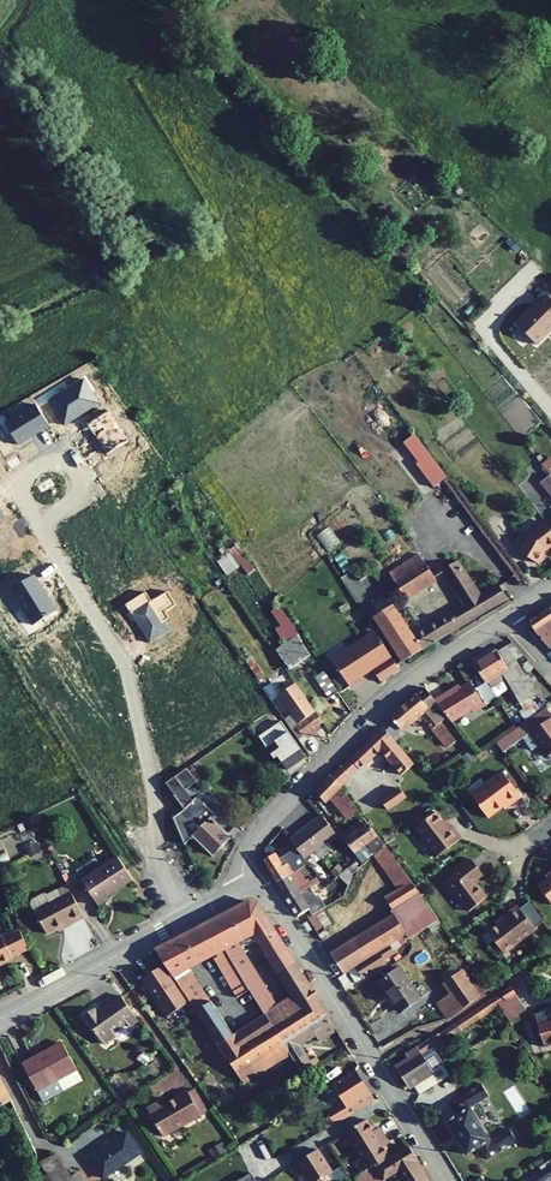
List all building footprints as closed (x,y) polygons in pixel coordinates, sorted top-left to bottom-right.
[(550,329),(550,302),(543,293),(535,300),(538,303),(515,324),(535,345),(550,329)] [(470,347),(477,355),(481,351),(474,343),(470,347)] [(49,400),(65,425),(100,403),(85,378),(49,400)] [(5,425),(19,445),(48,425),(34,405),(5,425)] [(109,412),(88,425),(107,454),(128,441),(109,412)] [(433,488),(447,477),(414,434),(403,443),(418,462),(415,464),(433,488)] [(542,464),(546,461),(540,454),(536,457),(542,464)] [(550,476),(550,460),(550,458),(546,461),(542,464),(550,475),(550,476)] [(550,475),(540,482),(550,496),(550,476),(550,475)] [(528,535),(518,551),(537,563),(545,551),(550,546),(550,529),(545,522),(528,535)] [(230,554),(233,558),(242,551),(237,544),(234,545),(231,541),(218,550),(222,556),(225,554),(227,556),(230,554)] [(242,551),(233,558),(239,567),(241,565),(248,575),(255,570),(242,551)] [(221,568),(233,558),(230,554),(227,556),(217,563),(221,568)] [(404,597),(434,578),(419,554),(389,573),(404,597)] [(233,558),(221,568),(227,575),(239,567),(233,558)] [(464,605),(413,635),(422,649),(507,598),(498,585),(481,596),(459,563),(444,572),(464,605)] [(58,613),(36,576),(13,590),(35,627),(58,613)] [(155,599),(150,602),(145,594),(126,606),(149,643),(169,631),(164,624),(169,621),(163,612),(175,604),(167,591),(155,599)] [(407,659),(422,649),(413,635),(412,635),(392,605),(381,613),(378,615),(407,659)] [(276,649),(290,669),(309,655),(296,636),(299,634),(278,606),(270,611),(280,626),(275,629),(285,643),(276,649)] [(529,621),(536,633),(550,648),(550,647),(550,607),(529,621)] [(407,659),(378,615),(374,617),(403,662),(407,659)] [(360,676),(372,669),(381,682),(400,670),(370,624),(366,628),(371,635),(332,660),(350,686),(361,678),(360,676)] [(512,643),(507,646),(530,671),(534,667),(512,643)] [(511,663),(515,660),(507,646),(498,651),(497,650),(473,664),(485,683),(488,681),(492,688),(506,680),(510,688),(520,704),(532,697),(511,663)] [(246,663),(257,679),(264,675),(253,659),(246,663)] [(536,695),(515,660),(511,663),(532,697),(536,695)] [(323,671),(314,677),(328,698),(337,692),(323,671)] [(485,705),(510,688),(506,680),(492,688),(488,681),(485,683),(475,689),(485,705)] [(447,717),(451,722),(471,710),(473,712),(484,705),(470,682),(454,692),(453,689),(435,700),(447,717)] [(295,684),(278,695),(298,724),(315,712),(295,684)] [(435,700),(425,688),(390,717),(401,730),(411,722),(415,727),(425,718),(448,747),(456,741),(440,723),(447,717),(435,700)] [(275,708),(269,699),(264,702),(270,711),(275,708)] [(550,718),(550,715),(546,708),(524,723),(531,732),(550,718)] [(322,722),(315,713),(295,726),(303,737),(309,732),(314,728),(322,722)] [(550,754),(550,718),(531,732),(530,733),(547,757),(550,754)] [(258,737),(274,759),(278,756),(287,770),(305,757),(280,721),(258,737)] [(531,732),(524,723),(495,743),(502,752),(523,738),(530,733),(531,732)] [(413,763),(383,728),(350,759),(358,768),(359,769),(380,750),(400,775),(413,763)] [(539,745),(530,733),(523,738),(532,750),(539,745)] [(487,750),(492,756),(499,751),(495,745),(487,750)] [(476,759),(471,750),(461,756),(467,765),(476,759)] [(342,767),(350,776),(358,768),(350,759),(342,767)] [(342,767),(341,766),(331,776),(339,786),(350,776),(342,767)] [(211,818),(214,815),(196,797),(192,800),(184,790),(195,781),(186,768),(165,783),(174,794),(185,809),(173,817),(172,818),(184,844),(193,835),(213,855),(230,837),(211,818)] [(511,803),(520,796),(514,788),(508,780),(502,772),(471,795),(488,818),(510,801),(511,803)] [(325,803),(331,798),(344,815),(348,819),(359,811),(331,776),(317,791),(325,803)] [(510,778),(508,780),(514,788),(517,786),(510,778)] [(405,798),(400,788),(381,801),(387,810),(405,798)] [(185,809),(174,794),(163,802),(173,817),(185,809)] [(422,814),(426,819),(433,813),(429,809),(422,814)] [(436,857),(461,838),(451,825),(448,827),(436,812),(415,828),(436,857)] [(348,819),(344,815),(338,819),(342,824),(348,819)] [(296,847),(304,859),(313,851),(320,859),(331,850),(331,846),(327,841),(336,834),(322,816),(290,840),(296,847)] [(418,825),(424,821),(420,816),(414,820),(418,825)] [(345,841),(361,863),(375,853),(375,854),(385,846),(369,824),(345,841)] [(304,859),(296,847),(292,851),(286,843),(280,848),(278,846),(267,852),(269,857),(262,861),(276,883),(307,864),(304,859)] [(417,889),(385,846),(375,854),(374,855),(399,890),(385,898),(393,912),(408,903),(404,897),(417,889)] [(111,856),(75,879),(91,905),(100,900),(99,897),(126,879),(111,856)] [(459,870),(470,862),(468,858),(457,867),(459,870)] [(468,912),(486,898),(473,881),(482,874),(472,861),(470,862),(459,870),(442,883),(452,895),(454,894),(461,902),(461,907),(464,911),(467,910),(468,912)] [(351,874),(358,869),(354,863),(347,868),(351,874)] [(343,871),(338,865),(331,871),(336,877),(343,871)] [(351,874),(347,868),(339,875),(348,884),(351,874)] [(285,897),(309,882),(307,879),(305,880),(297,870),(276,883),(285,897)] [(319,884),(316,877),(309,882),(285,897),(297,917),(308,909),(312,916),(315,914),(326,907),(320,897),(317,899),(311,888),(319,884)] [(538,886),(550,903),(550,877),(538,886)] [(76,915),(59,883),(48,889),(51,894),(42,899),(39,894),(35,893),(25,898),(23,902),(38,930),(63,917),(65,921),(76,915)] [(427,893),(423,887),(418,890),(422,896),(427,893)] [(51,894),(48,889),(39,894),(42,899),(51,894)] [(408,939),(438,920),(417,889),(404,897),(408,903),(393,912),(389,915),(391,918),(331,954),(343,973),(347,970),(397,940),(405,935),(408,939)] [(543,920),(529,901),(519,909),(534,928),(543,920)] [(249,902),(210,922),(242,975),(253,969),(238,942),(255,933),(271,958),(286,949),(258,904),(249,902)] [(535,930),(517,906),(509,912),(511,915),(488,933),(494,941),(504,954),(535,930)] [(315,914),(308,919),(321,939),(329,935),(315,914)] [(237,998),(250,990),(242,975),(210,922),(181,937),(197,963),(216,953),(218,956),(214,958),(237,998)] [(5,957),(4,955),(21,947),(12,927),(0,933),(0,960),(5,957)] [(494,941),(488,933),(483,937),(489,945),(494,941)] [(399,944),(408,939),(405,935),(397,940),(399,944)] [(170,943),(188,968),(197,963),(181,937),(170,943)] [(347,970),(355,983),(386,964),(383,960),(394,953),(393,952),(399,944),(397,940),(347,970)] [(218,1045),(233,1035),(210,1001),(210,1002),(188,968),(170,943),(155,950),(165,964),(190,1002),(218,1045)] [(279,972),(294,963),(286,949),(271,958),(279,972)] [(283,1044),(327,1016),(294,963),(279,972),(294,996),(276,1007),(253,969),(242,975),(250,990),(265,1015),(283,1044)] [(190,1002),(165,964),(141,980),(166,1017),(190,1002)] [(440,975),(445,982),(458,972),(453,966),(440,975)] [(387,993),(401,1012),(420,999),(399,968),(378,983),(385,994),(387,993)] [(448,1018),(478,997),(469,985),(467,981),(469,979),(463,971),(460,972),(460,971),(458,972),(445,982),(443,983),(451,994),(438,1004),(448,1018)] [(480,977),(488,989),(494,985),(485,973),(480,977)] [(469,985),(478,997),(488,989),(480,977),(469,985)] [(515,993),(511,987),(500,994),(505,1000),(515,993)] [(515,993),(505,1000),(500,994),(494,998),(499,1005),(509,1020),(526,1010),(515,993)] [(97,1012),(94,1009),(84,1016),(104,1044),(116,1036),(113,1032),(127,1023),(129,1027),(138,1020),(121,996),(97,1012)] [(456,1024),(460,1031),(499,1005),(494,998),(488,1002),(456,1024)] [(542,1012),(545,1023),(538,1025),(544,1047),(550,1045),(550,1009),(542,1012)] [(542,1012),(535,1014),(538,1025),(545,1023),(542,1012)] [(283,1044),(265,1015),(233,1035),(218,1045),(236,1073),(265,1055),(272,1065),(290,1054),(283,1044)] [(336,1030),(327,1016),(283,1044),(290,1054),(302,1073),(303,1074),(318,1063),(315,1057),(310,1061),(300,1046),(315,1036),(319,1041),(336,1030)] [(436,1051),(437,1046),(460,1031),(456,1024),(407,1054),(411,1059),(398,1067),(410,1087),(413,1084),(443,1066),(444,1065),(435,1052),(436,1051)] [(34,1058),(23,1064),(43,1101),(63,1090),(57,1080),(77,1069),(62,1043),(44,1053),(46,1057),(36,1062),(34,1058)] [(151,1057),(143,1051),(136,1060),(145,1065),(151,1057)] [(243,1083),(272,1065),(265,1055),(236,1073),(243,1083)] [(443,1066),(413,1084),(419,1094),(448,1075),(443,1066)] [(82,1080),(77,1069),(57,1080),(63,1090),(82,1080)] [(355,1071),(333,1085),(345,1106),(328,1116),(333,1123),(334,1125),(374,1101),(355,1071)] [(10,1101),(0,1079),(0,1106),(10,1101)] [(458,1114),(447,1121),(467,1155),(479,1148),(486,1159),(516,1141),(509,1129),(490,1141),(470,1107),(488,1095),(481,1084),(451,1103),(458,1114)] [(194,1089),(188,1093),(200,1114),(206,1111),(194,1089)] [(159,1103),(147,1109),(163,1136),(200,1115),(200,1114),(188,1093),(161,1107),(159,1103)] [(324,1128),(333,1123),(328,1116),(320,1121),(324,1128)] [(356,1152),(384,1135),(379,1127),(376,1129),(374,1131),(369,1124),(366,1119),(345,1133),(356,1152)] [(126,1133),(89,1158),(103,1178),(140,1153),(126,1133)] [(384,1135),(356,1152),(367,1169),(374,1164),(376,1166),(390,1158),(388,1154),(383,1147),(385,1145),(389,1143),(384,1135)] [(227,1150),(222,1143),(208,1151),(213,1159),(227,1150)] [(398,1172),(417,1160),(409,1146),(390,1158),(376,1166),(374,1164),(367,1169),(354,1176),(358,1180),(383,1180),(398,1172)] [(317,1149),(297,1162),(309,1180),(318,1180),(320,1179),(332,1172),(317,1149)] [(61,1168),(53,1156),(40,1163),(48,1175),(61,1168)] [(206,1163),(204,1160),(191,1169),(192,1171),(206,1163)] [(398,1172),(403,1180),(406,1180),(423,1170),(417,1160),(398,1172)] [(539,1168),(541,1171),(526,1180),(525,1180),(547,1180),(550,1179),(550,1160),(539,1168)] [(332,1172),(320,1179),(321,1180),(343,1180),(348,1178),(341,1166),(332,1172)] [(61,1168),(48,1175),(52,1180),(70,1180),(61,1168)] [(423,1170),(406,1180),(430,1180),(423,1170)]
